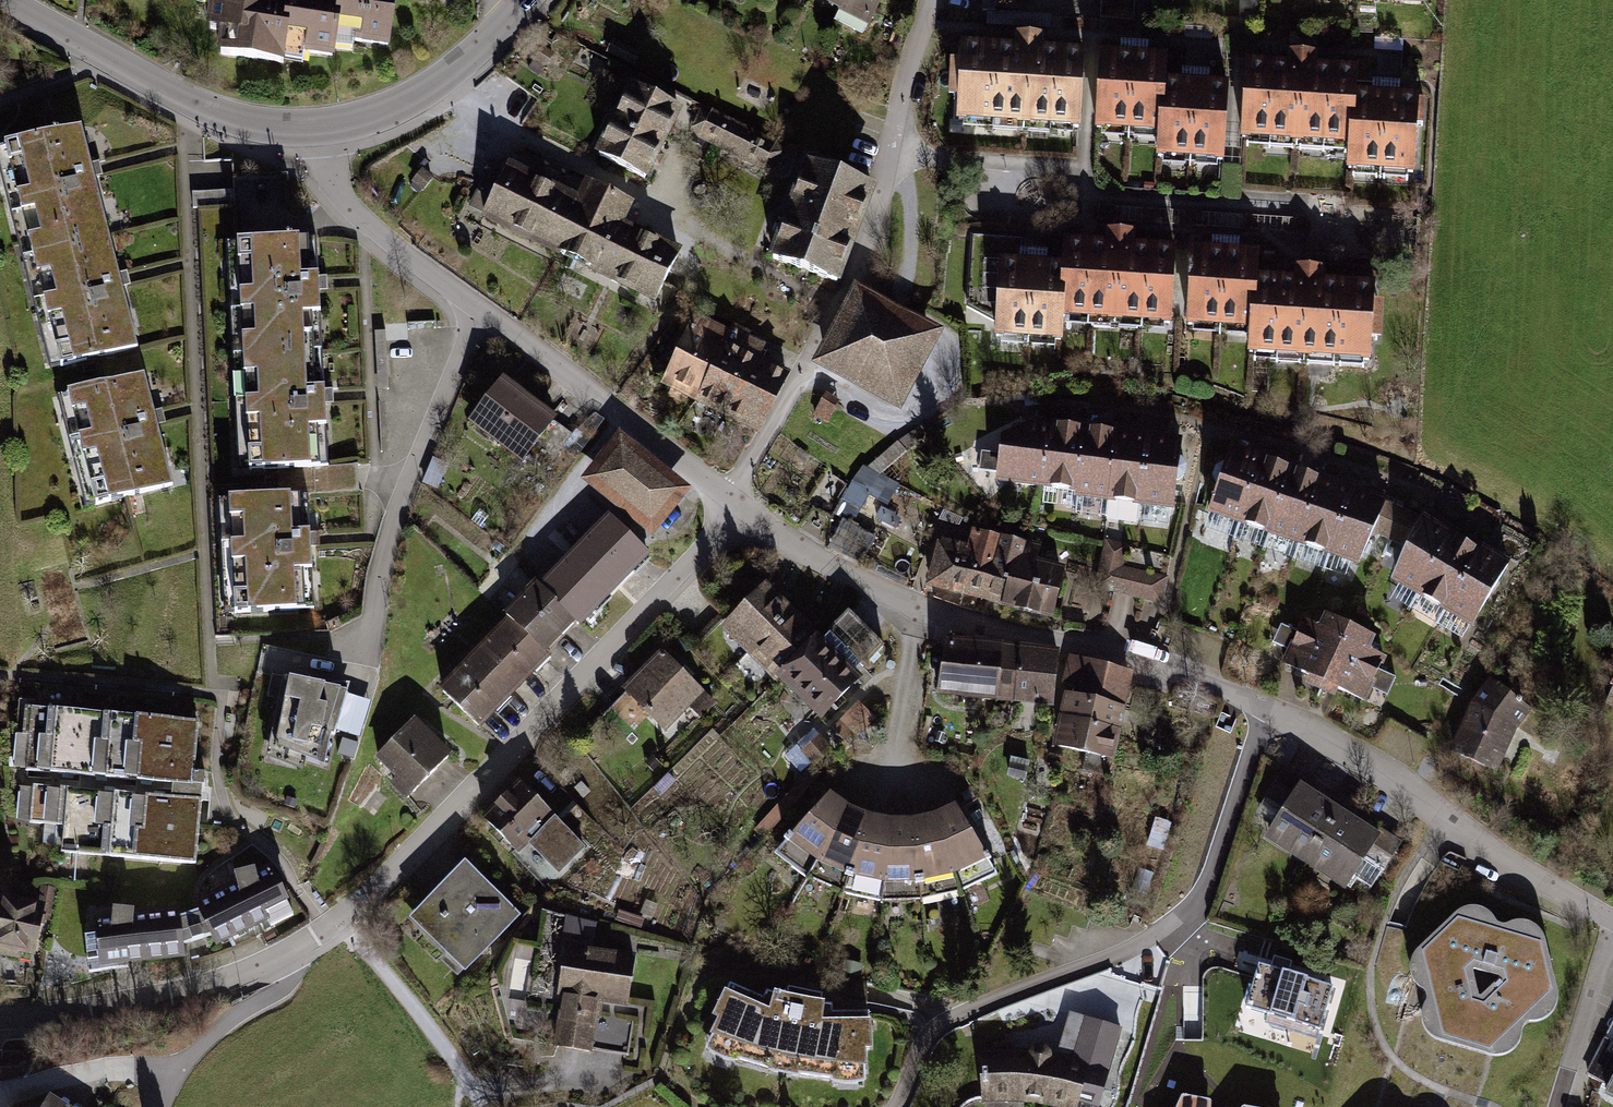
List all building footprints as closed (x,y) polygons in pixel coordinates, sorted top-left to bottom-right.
[(197,4),(212,5),(210,26),(224,28),(221,60),(285,65),(293,0),(198,0),(197,4)] [(285,65),(312,69),(313,58),(339,61),(340,52),(359,55),(361,45),(395,49),(401,0),(293,0),(285,65)] [(819,2),(873,30),(888,0),(820,0),(819,2)] [(1104,24),(1137,25),(1138,0),(1105,0),(1104,24)] [(1089,53),(967,46),(962,124),(1086,130),(1089,53)] [(1253,62),(1248,143),(1355,150),(1359,92),(1361,69),(1322,67),(1323,56),(1295,54),(1295,65),(1253,62)] [(1107,55),(1101,133),(1166,137),(1169,81),(1171,58),(1107,55)] [(1232,82),(1169,81),(1166,137),(1165,158),(1229,162),(1232,82)] [(693,113),(637,86),(602,159),(658,186),(693,113)] [(1359,92),(1355,150),(1353,177),(1421,180),(1429,97),(1359,92)] [(791,157),(712,113),(698,139),(776,183),(791,157)] [(79,125),(1,145),(31,259),(108,239),(79,125)] [(876,188),(810,164),(775,264),(841,287),(876,188)] [(512,168),(483,234),(653,315),(681,247),(629,225),(635,207),(575,181),(568,194),(512,168)] [(310,274),(308,234),(243,237),(249,353),(312,349),(310,313),(329,312),(327,273),(310,274)] [(1067,264),(1064,321),(1177,328),(1182,247),(1142,245),(1142,234),(1112,234),(1111,245),(1069,244),(1067,264)] [(108,239),(31,259),(59,368),(136,348),(108,239)] [(1064,321),(1067,264),(1024,261),(1026,246),(976,243),(970,313),(998,336),(1063,343),(1064,321)] [(1192,329),(1258,334),(1261,281),(1264,253),(1198,248),(1192,329)] [(1258,334),(1256,364),(1376,371),(1382,287),(1330,284),(1331,269),(1302,267),(1301,284),(1261,281),(1258,334)] [(859,292),(817,370),(902,415),(943,337),(859,292)] [(662,387),(698,404),(732,336),(696,318),(662,387)] [(760,434),(794,366),(732,336),(698,404),(760,434)] [(315,387),(312,349),(249,353),(255,468),(323,464),(321,425),(335,425),(333,385),(315,387)] [(151,371),(56,394),(86,511),(180,488),(151,371)] [(503,383),(469,425),(522,467),(556,424),(503,383)] [(1000,486),(1046,493),(1056,422),(1042,422),(1005,440),(1004,458),(988,457),(986,475),(1001,477),(1000,486)] [(1046,493),(1080,499),(1090,427),(1056,422),(1046,493)] [(1080,499),(1112,503),(1121,431),(1090,427),(1080,499)] [(1146,507),(1154,435),(1121,431),(1112,503),(1146,507)] [(1154,435),(1146,507),(1181,511),(1189,439),(1154,435)] [(620,437),(584,481),(649,535),(685,491),(620,437)] [(1236,445),(1213,515),(1244,525),(1266,455),(1236,445)] [(1266,455),(1244,525),(1274,534),(1296,465),(1266,455)] [(1296,465),(1274,534),(1304,546),(1325,475),(1296,465)] [(882,522),(901,486),(863,466),(844,502),(882,522)] [(1325,475),(1304,546),(1334,557),(1358,487),(1325,475)] [(1358,487),(1334,557),(1364,567),(1377,538),(1394,545),(1408,508),(1358,487)] [(297,493),(236,495),(239,611),(305,609),(304,569),(320,569),(319,536),(298,537),(297,493)] [(1457,531),(1408,508),(1394,545),(1410,553),(1396,582),(1422,597),(1457,531)] [(607,519),(542,584),(582,624),(584,626),(649,562),(607,519)] [(971,549),(960,590),(984,597),(999,537),(975,531),(971,549)] [(1457,531),(1422,597),(1449,612),(1487,547),(1457,531)] [(1023,543),(999,537),(984,597),(1008,603),(1023,543)] [(971,549),(944,542),(933,583),(960,590),(971,549)] [(1039,546),(1023,543),(1008,603),(1050,613),(1060,569),(1035,563),(1039,546)] [(1518,565),(1487,547),(1449,612),(1480,630),(1518,565)] [(1134,553),(1107,548),(1099,597),(1165,608),(1170,577),(1131,570),(1134,553)] [(507,615),(550,656),(582,624),(542,584),(539,582),(507,615)] [(726,630),(777,678),(820,632),(770,584),(726,630)] [(1312,608),(1284,670),(1328,690),(1357,628),(1312,608)] [(828,640),(820,632),(777,678),(828,727),(873,680),(868,675),(888,653),(850,617),(828,640)] [(445,692),(486,731),(554,660),(550,656),(512,621),(445,692)] [(1357,629),(1328,690),(1373,711),(1401,649),(1357,629)] [(1017,707),(1025,650),(951,640),(943,697),(1017,707)] [(1064,656),(1025,650),(1017,707),(1057,711),(1064,656)] [(660,651),(622,692),(660,727),(682,703),(694,715),(710,697),(660,651)] [(1076,660),(1071,688),(1133,701),(1140,675),(1076,660)] [(346,693),(282,679),(269,751),(323,769),(329,738),(332,738),(346,693)] [(1133,701),(1071,688),(1064,716),(1127,729),(1133,701)] [(1532,714),(1488,694),(1459,758),(1503,778),(1532,714)] [(195,788),(201,722),(29,706),(23,773),(195,788)] [(1127,729),(1064,716),(1057,748),(1121,762),(1127,729)] [(457,758),(419,720),(380,758),(400,778),(392,786),(410,804),(457,758)] [(525,782),(484,820),(552,892),(593,853),(525,782)] [(1305,785),(1268,844),(1352,896),(1392,838),(1305,785)] [(201,867),(206,798),(36,786),(32,844),(56,846),(55,856),(201,867)] [(884,816),(834,796),(790,842),(822,866),(857,882),(889,886),(917,888),(957,880),(993,863),(959,809),(926,819),(884,816)] [(522,917),(469,862),(413,917),(467,972),(522,917)] [(278,874),(203,910),(221,948),(296,912),(278,874)] [(0,901),(0,963),(37,969),(42,942),(48,909),(0,901)] [(1425,1032),(1432,1039),(1489,1055),(1500,1056),(1508,1051),(1516,1043),(1520,1036),(1521,1027),(1526,1022),(1531,1020),(1538,1019),(1545,1017),(1551,1012),(1555,1004),(1555,992),(1544,940),(1536,929),(1525,923),(1515,920),(1507,922),(1501,926),(1495,924),(1489,916),(1482,909),(1471,907),(1460,910),(1413,954),(1409,964),(1409,974),(1413,986),(1419,992),(1424,998),(1424,1006),(1421,1012),(1421,1019),(1425,1032)] [(184,909),(101,918),(107,969),(190,959),(184,909)] [(627,946),(575,939),(568,993),(571,994),(564,1051),(630,1060),(635,1020),(619,1018),(622,994),(639,996),(644,961),(625,958),(627,946)] [(1329,986),(1256,965),(1244,1006),(1269,1013),(1267,1018),(1316,1031),(1329,986)] [(779,1003),(737,983),(708,1058),(868,1092),(876,1019),(833,1021),(831,999),(782,991),(779,1003)] [(982,1054),(986,1106),(1001,1106),(1034,1105),(1041,1106),(1084,1106),(1094,1064),(1039,1050),(982,1054)] [(1210,1100),(1180,1095),(1174,1106),(1209,1106),(1210,1100)] [(52,1097),(47,1106),(71,1106),(52,1097)]
